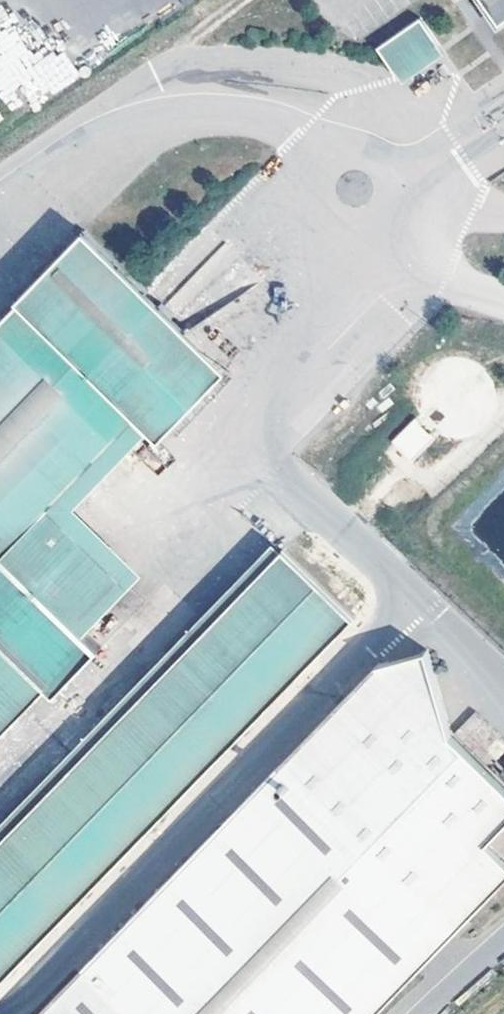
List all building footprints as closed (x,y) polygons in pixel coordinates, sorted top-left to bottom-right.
[(501,25),(503,23),(503,0),(483,0),(501,25)] [(421,19),(382,45),(405,82),(446,54),(421,19)] [(33,61),(22,42),(0,54),(0,79),(33,61)] [(196,327),(90,225),(22,291),(22,295),(0,318),(0,537),(196,327)] [(0,537),(0,540),(91,625),(150,564),(85,497),(153,424),(166,433),(235,364),(196,327),(0,537)] [(414,418),(390,442),(410,463),(435,438),(414,418)] [(0,826),(0,985),(359,613),(278,538),(0,826)] [(56,680),(64,685),(108,641),(91,625),(0,540),(0,738),(56,680)] [(503,882),(503,856),(488,841),(503,825),(503,784),(451,732),(427,649),(378,663),(37,1013),(375,1013),(503,882)] [(503,747),(503,744),(473,713),(456,730),(489,763),(503,747)]
